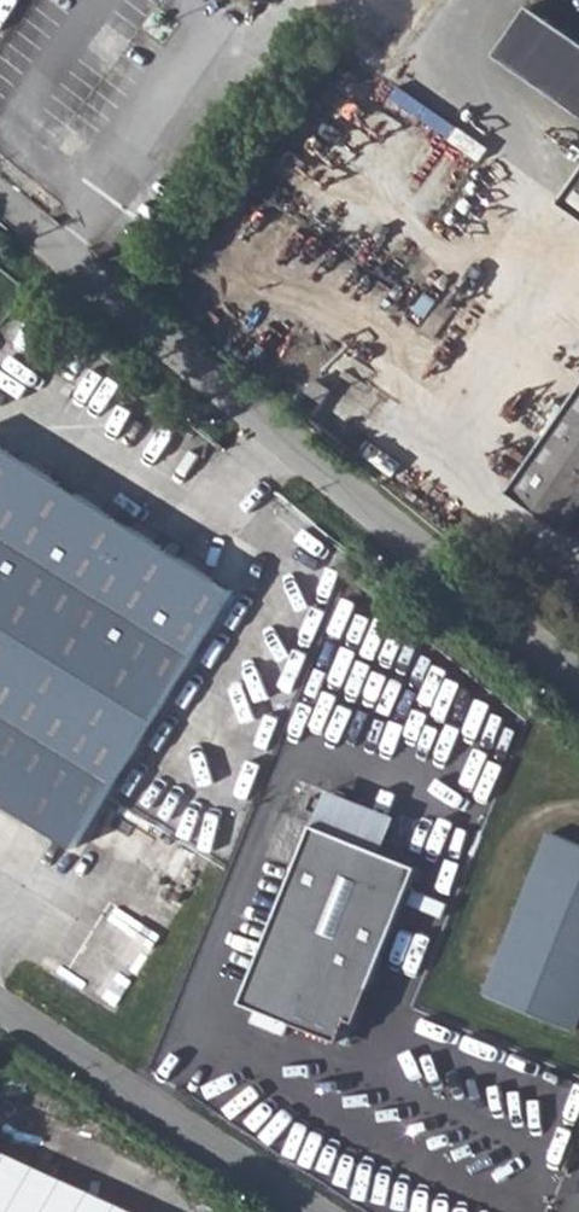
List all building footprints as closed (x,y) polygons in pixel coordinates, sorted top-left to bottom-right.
[(546,0),(530,0),(500,42),(578,99),(578,24),(546,0)] [(564,194),(578,205),(578,173),(564,194)] [(518,487),(573,524),(578,515),(578,397),(518,487)] [(228,586),(0,444),(0,798),(69,841),(228,586)] [(377,1005),(443,845),(379,817),(334,931),(302,919),(283,967),(377,1005)] [(578,1024),(578,845),(555,835),(497,973),(488,995),(576,1031),(578,1024)] [(0,1158),(0,1211),(125,1211),(0,1158)]
